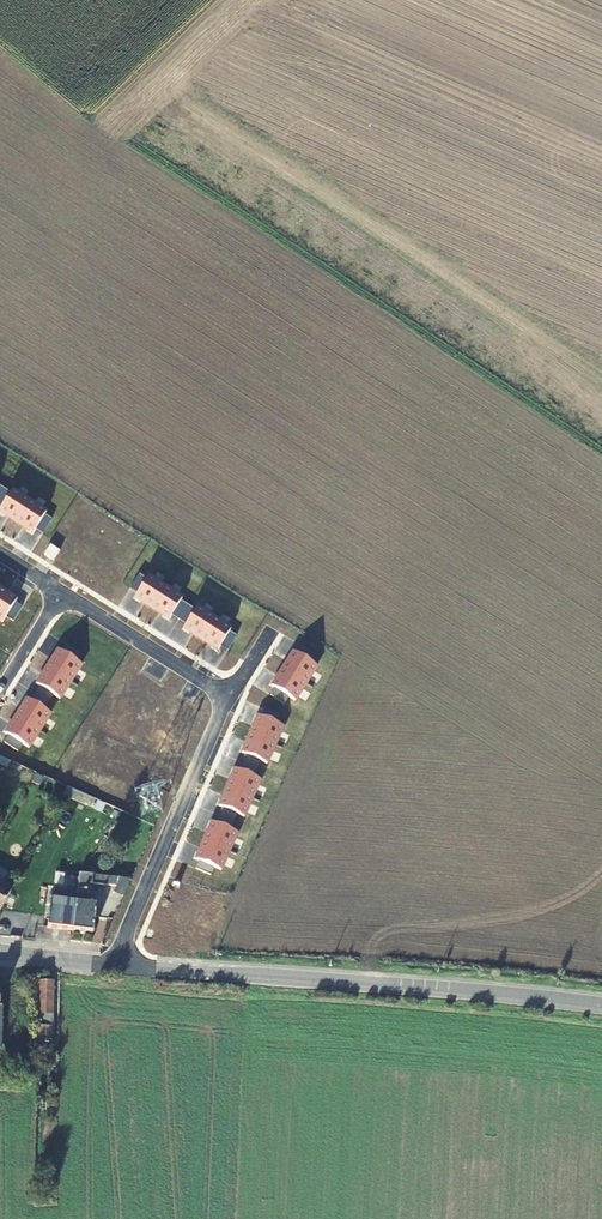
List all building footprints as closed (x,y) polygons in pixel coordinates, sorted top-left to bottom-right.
[(17,522),(29,502),(12,491),(10,493),(3,489),(0,494),(0,507),(1,508),(0,509),(0,511),(17,522)] [(17,522),(34,532),(36,529),(43,534),(52,520),(44,515),(46,513),(29,502),(17,522)] [(50,545),(44,555),(54,561),(60,551),(50,545)] [(135,597),(152,608),(165,588),(148,577),(146,580),(139,575),(130,589),(137,594),(135,597)] [(2,623),(6,616),(13,621),(22,607),(15,602),(17,599),(0,588),(0,621),(2,623)] [(182,599),(165,588),(152,608),(169,619),(171,615),(179,620),(188,606),(180,602),(182,599)] [(214,619),(196,608),(195,611),(188,606),(179,620),(186,625),(184,628),(201,639),(214,619)] [(231,630),(214,619),(201,639),(218,650),(220,647),(227,651),(236,637),(229,633),(231,630)] [(58,650),(47,667),(71,682),(82,664),(75,660),(80,653),(66,644),(61,652),(58,650)] [(294,652),(283,669),(306,684),(317,667),(311,662),(315,655),(301,647),(297,654),(294,652)] [(71,682),(47,667),(36,684),(40,686),(35,693),(49,702),(53,695),(60,699),(71,682)] [(306,684),(283,669),(272,687),(275,688),(270,696),(284,704),(289,697),(295,701),(306,684)] [(27,699),(16,716),(40,731),(51,714),(44,710),(49,702),(35,693),(30,701),(27,699)] [(258,716),(250,734),(275,745),(283,727),(276,724),(280,716),(264,709),(261,717),(258,716)] [(40,731),(16,716),(5,733),(8,735),(4,742),(18,751),(22,744),(29,748),(40,731)] [(275,745),(250,734),(242,753),(245,755),(242,762),(257,769),(260,761),(267,764),(275,745)] [(235,769),(227,788),(252,799),(260,780),(253,777),(257,769),(242,762),(238,770),(235,769)] [(234,822),(237,815),(244,818),(252,799),(227,788),(219,807),(222,808),(219,816),(234,822)] [(212,822),(204,841),(229,852),(237,833),(230,830),(234,822),(219,816),(215,824),(212,822)] [(229,852),(204,841),(196,860),(199,861),(195,869),(211,875),(214,868),(221,871),(229,852)] [(72,930),(79,874),(76,873),(78,853),(70,852),(67,872),(53,870),(51,881),(65,882),(62,901),(51,900),(47,927),(72,930)] [(79,874),(72,930),(92,933),(95,906),(88,905),(91,883),(115,886),(113,893),(122,897),(130,880),(79,874)] [(10,890),(0,885),(0,909),(10,890)] [(54,1027),(54,981),(39,981),(40,1047),(53,1048),(52,1027),(54,1027)]
